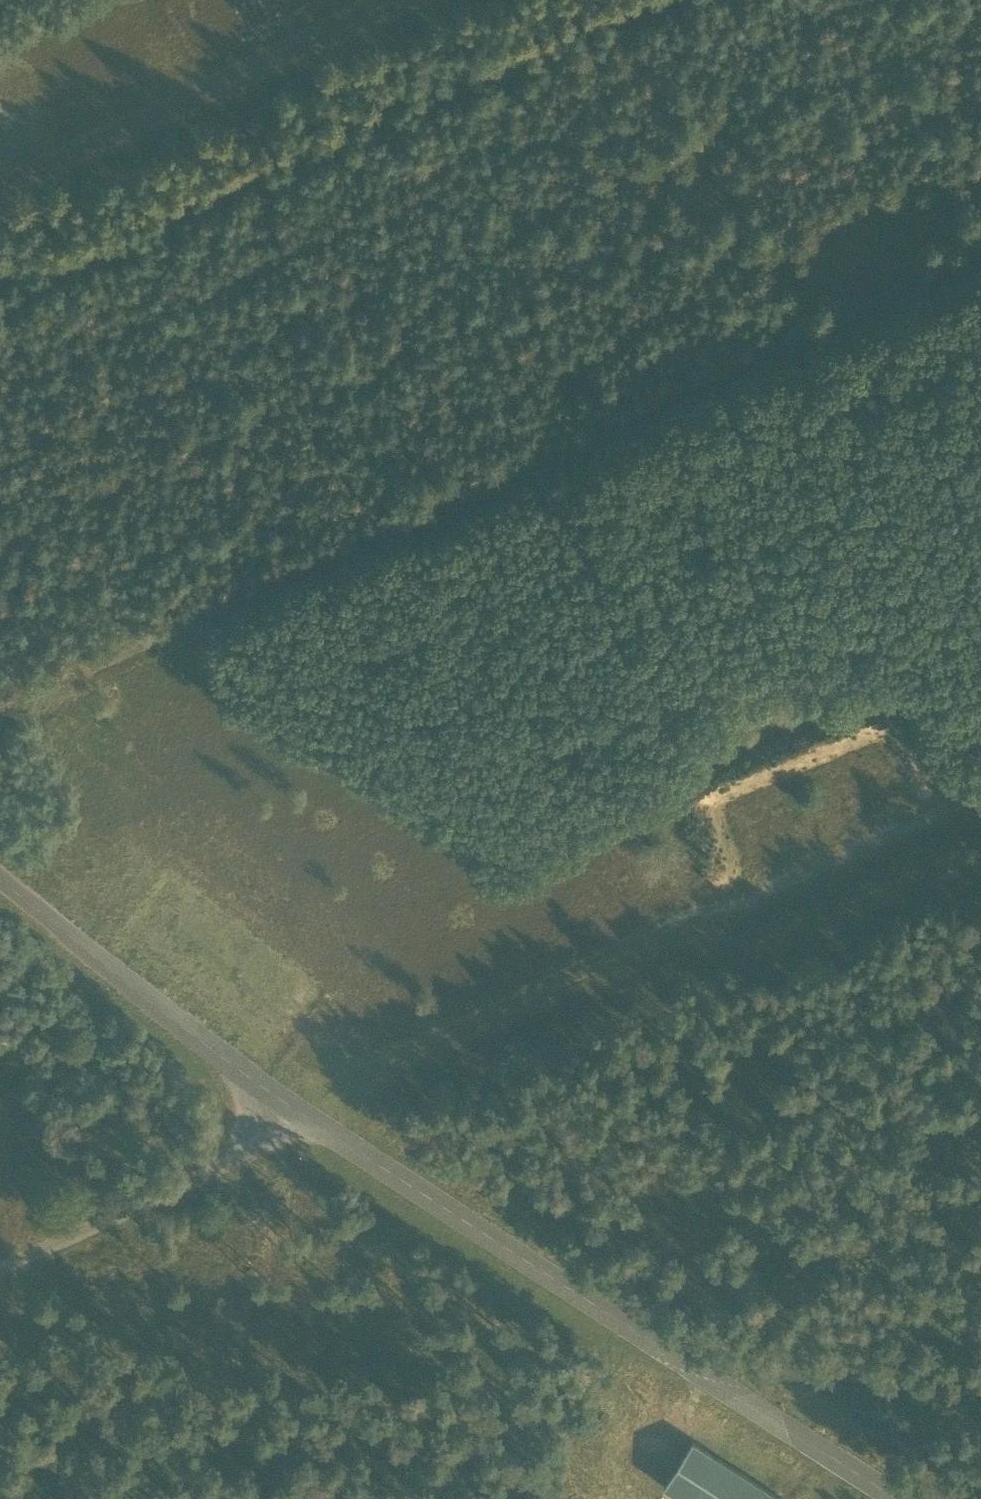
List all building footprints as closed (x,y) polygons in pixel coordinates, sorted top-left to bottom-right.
[(696,1498),(796,1498),(702,1438),(673,1484),(696,1498)]
